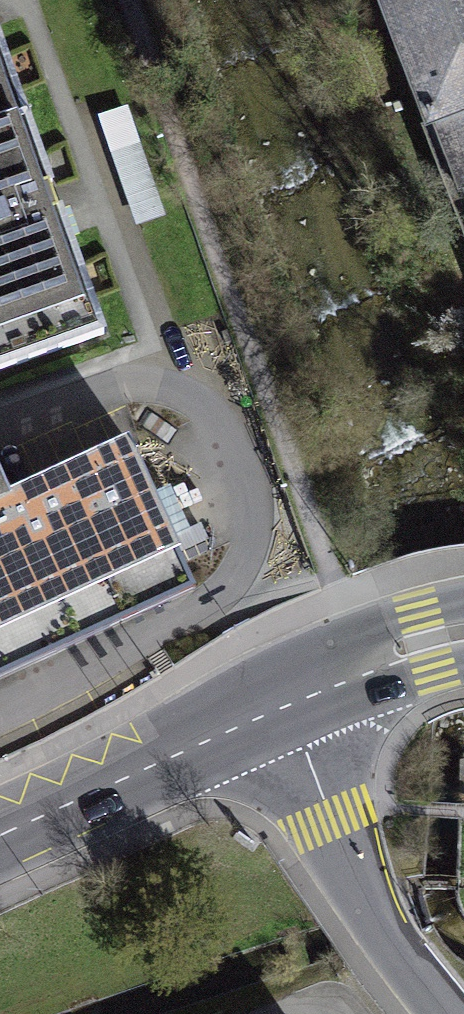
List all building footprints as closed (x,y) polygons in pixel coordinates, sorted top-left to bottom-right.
[(437,107),(463,97),(463,0),(398,0),(437,107)] [(34,125),(0,28),(0,136),(34,125)] [(437,122),(463,190),(463,111),(437,122)] [(34,125),(0,136),(0,374),(106,338),(63,216),(34,125)] [(212,566),(147,423),(9,486),(0,465),(0,662),(212,566)]
